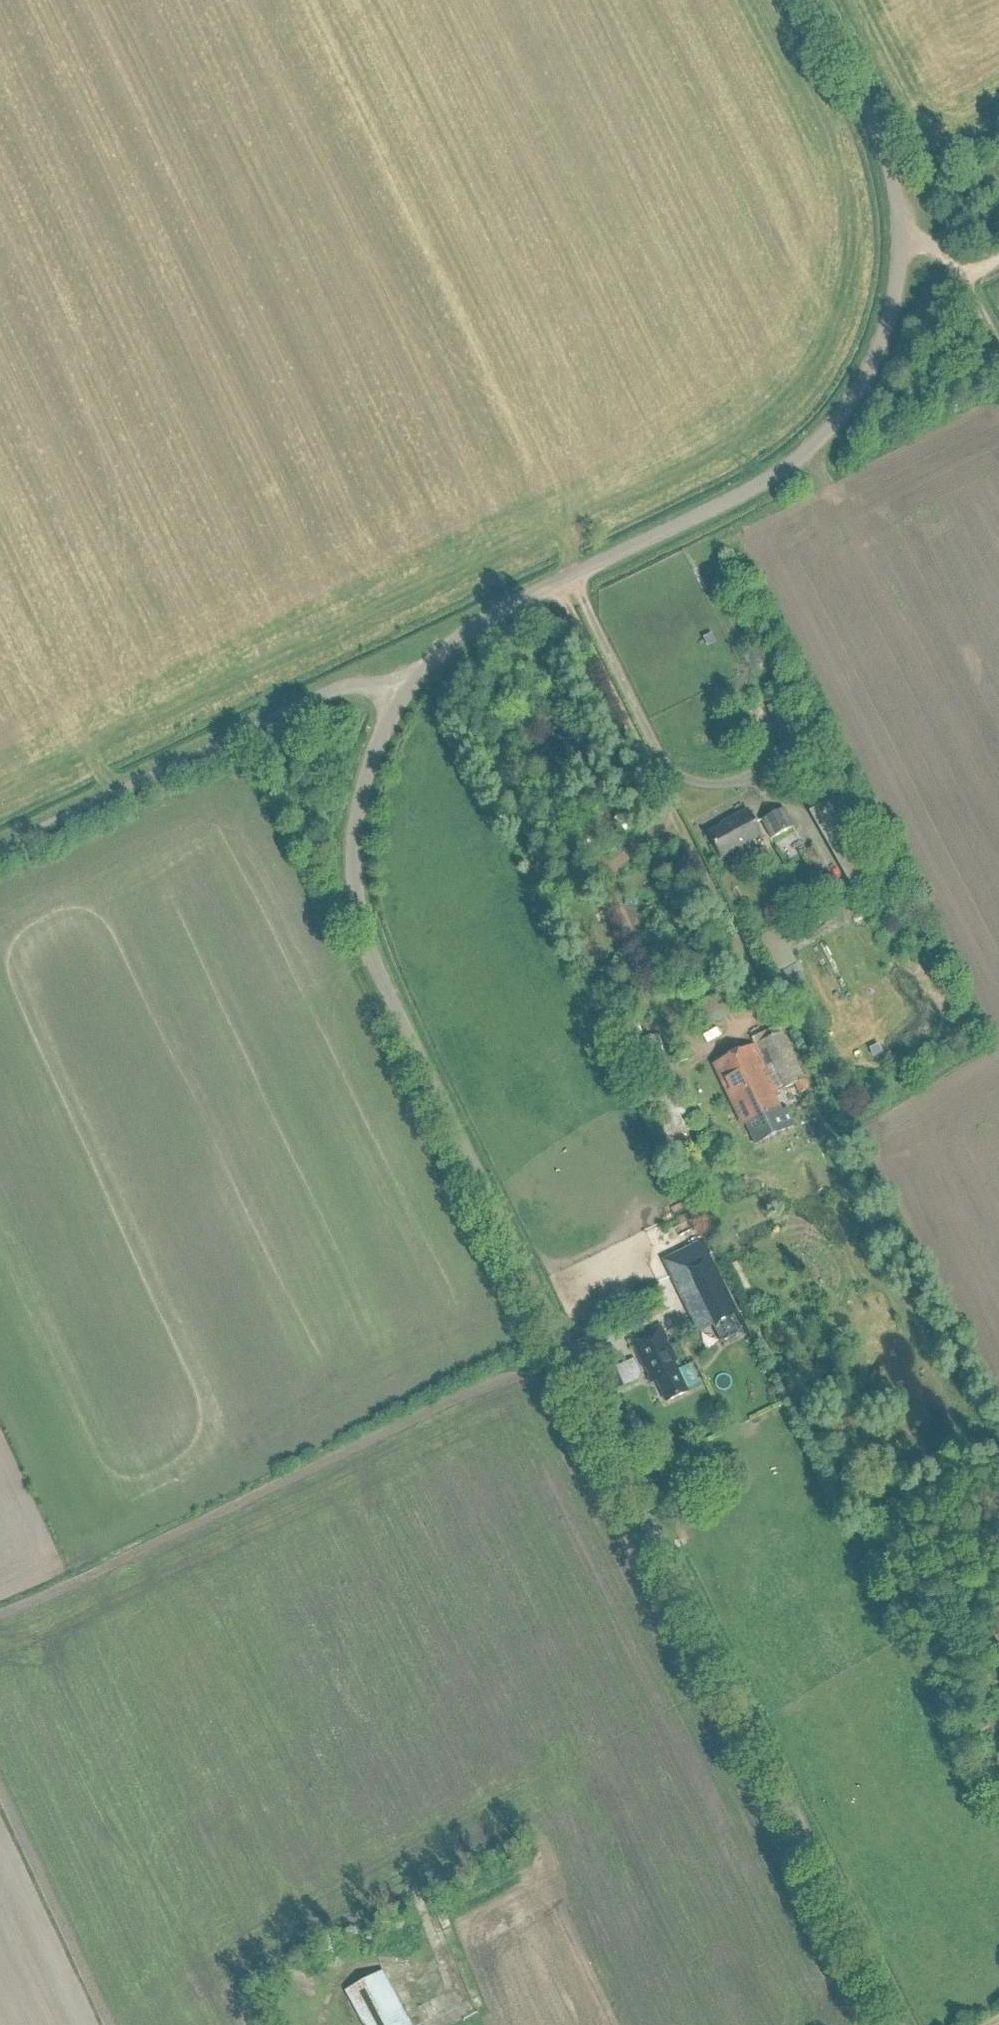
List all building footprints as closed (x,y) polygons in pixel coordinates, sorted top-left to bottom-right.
[(759,855),(753,844),(763,839),(747,810),(729,821),(730,822),(706,835),(720,860),(732,853),(739,866),(759,855)] [(792,828),(782,810),(761,821),(771,839),(792,828)] [(781,1037),(764,1046),(772,1063),(771,1064),(784,1090),(804,1078),(792,1054),(790,1055),(781,1037)] [(754,1046),(714,1065),(742,1125),(745,1124),(754,1143),(791,1125),(784,1110),(781,1111),(775,1097),(778,1096),(754,1046)] [(680,1271),(710,1330),(737,1316),(708,1257),(680,1271)] [(682,1371),(669,1345),(661,1326),(630,1340),(644,1371),(645,1370),(648,1377),(646,1379),(649,1385),(655,1382),(666,1404),(689,1393),(679,1372),(682,1371)] [(633,1362),(605,1375),(603,1376),(612,1395),(639,1382),(640,1377),(633,1362)] [(382,1970),(345,1991),(363,2024),(411,2024),(382,1970)]
